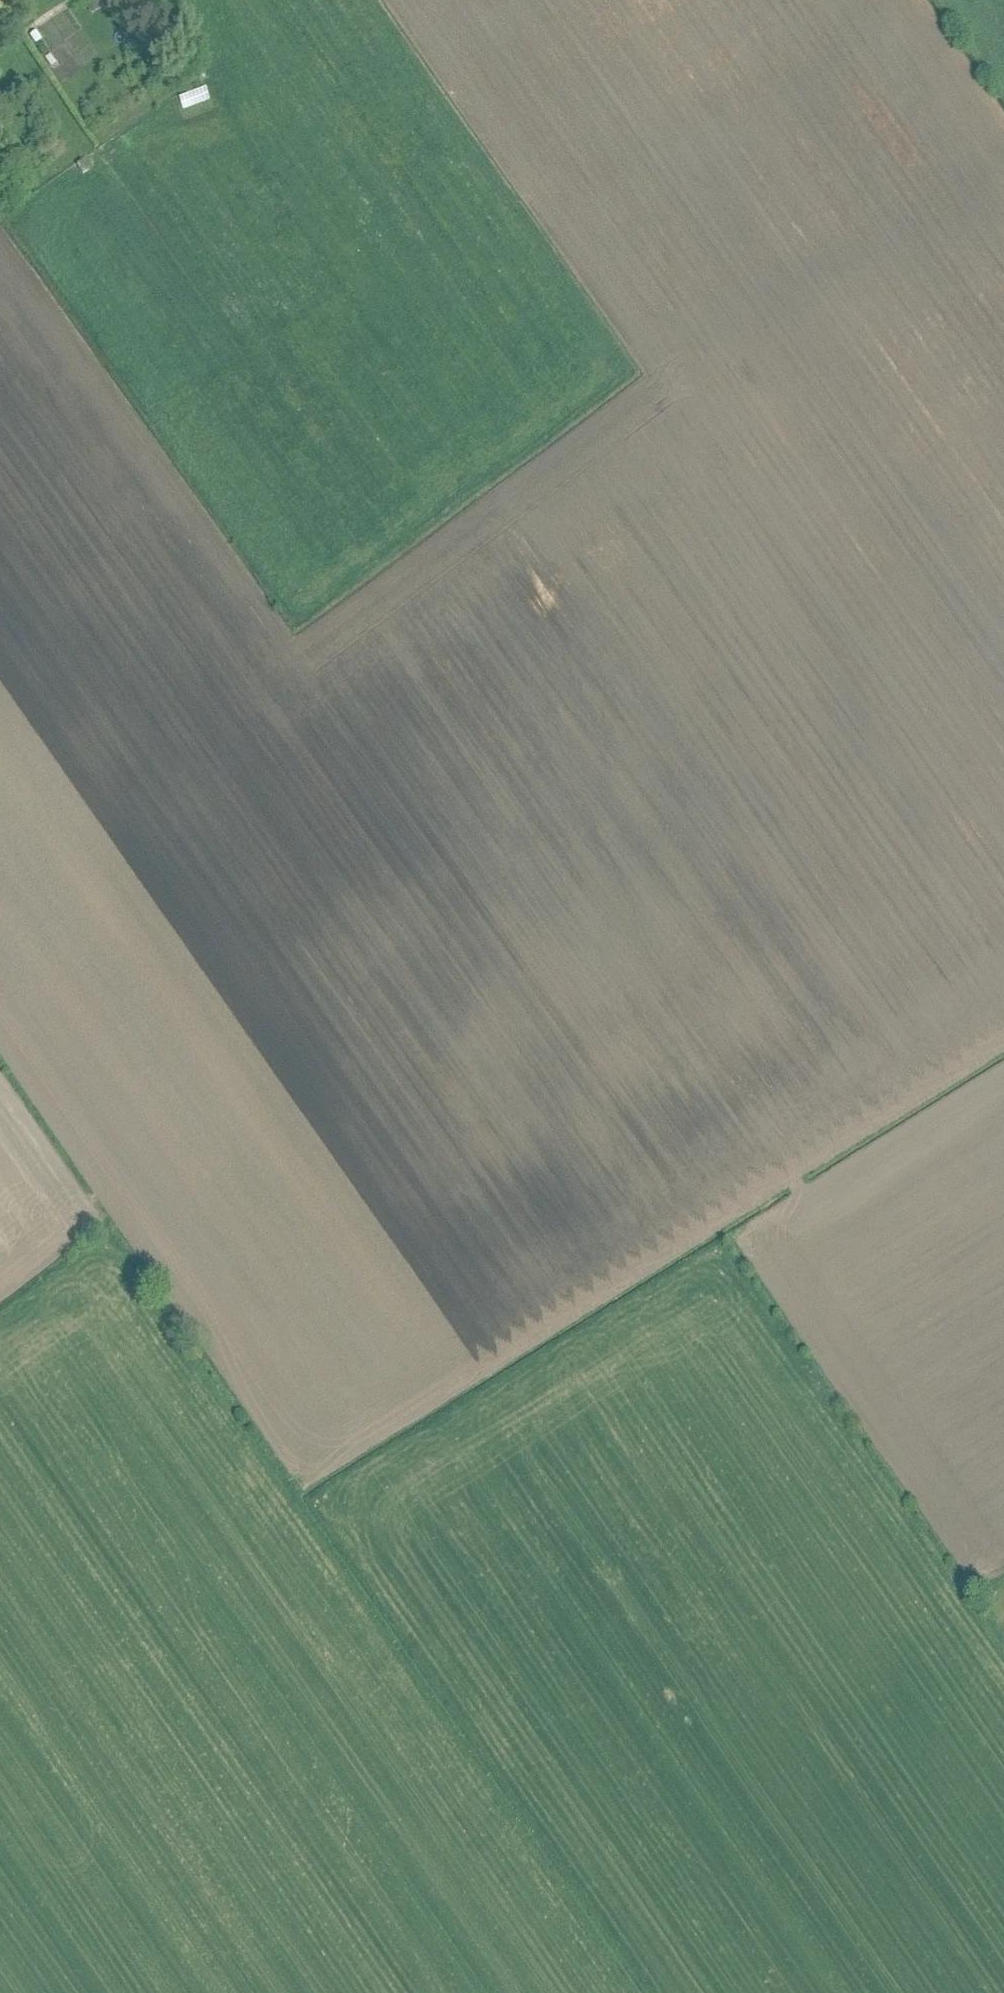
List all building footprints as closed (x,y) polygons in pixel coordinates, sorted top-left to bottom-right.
[(202,105),(228,96),(224,82),(197,90),(202,105)]
